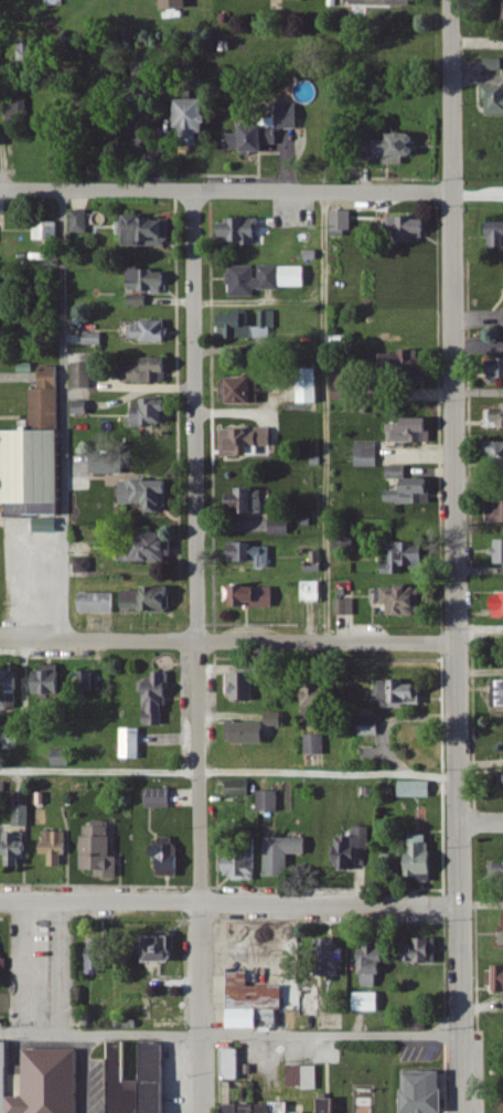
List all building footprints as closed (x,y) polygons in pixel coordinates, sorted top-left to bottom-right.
[(162,10),(190,9),(190,0),(162,0),(162,10)] [(484,60),(484,72),(502,71),(502,59),(484,60)] [(491,86),(489,114),(502,114),(502,87),(491,86)] [(190,128),(190,140),(212,141),(213,101),(185,100),(184,128),(190,128)] [(302,104),(279,104),(278,129),(301,130),(302,104)] [(268,127),(243,128),(243,134),(227,134),(227,152),(269,151),(268,127)] [(272,154),(296,153),(295,128),(271,129),(272,154)] [(417,157),(416,135),(394,135),(395,141),(382,141),(383,166),(407,165),(407,157),(417,157)] [(90,234),(90,211),(72,211),(72,233),(90,234)] [(331,238),(353,238),(354,212),(332,211),(331,238)] [(166,248),(166,238),(172,239),(173,219),(129,218),(129,247),(166,248)] [(431,218),(389,218),(389,240),(430,241),(431,218)] [(222,224),(223,245),(263,244),(262,219),(234,220),(234,224),(222,224)] [(60,223),(37,222),(37,241),(60,241),(60,223)] [(490,224),(490,237),(497,237),(498,250),(502,250),(502,224),(490,224)] [(309,268),(283,268),(283,267),(259,267),(231,267),(231,297),(257,297),(257,289),(309,289),(309,268)] [(169,271),(131,270),(130,293),(168,294),(169,271)] [(255,327),(255,338),(277,338),(277,312),(260,312),(260,327),(255,327)] [(224,314),(223,339),(253,340),(253,315),(224,314)] [(142,322),(142,328),(132,328),(132,342),(170,341),(170,322),(142,322)] [(384,377),(412,378),(412,368),(427,369),(428,352),(404,351),(404,356),(384,355),(384,377)] [(167,385),(167,374),(174,374),(174,359),(144,360),(144,366),(132,367),(132,385),(167,385)] [(74,389),(93,389),(92,364),(73,364),(74,389)] [(39,368),(40,391),(30,391),(31,432),(3,433),(4,504),(10,504),(10,516),(61,515),(57,368),(39,368)] [(302,404),(321,404),(321,373),(301,373),(302,404)] [(334,374),(334,401),(364,400),(364,374),(334,374)] [(233,379),(234,406),(264,405),(264,378),(233,379)] [(170,400),(131,402),(132,428),(171,426),(170,400)] [(92,402),(74,403),(74,415),(92,414),(92,402)] [(490,429),(502,429),(502,410),(490,410),(490,429)] [(435,422),(390,421),(389,443),(435,444),(435,422)] [(225,457),(276,456),(275,428),(257,429),(257,430),(225,430),(225,457)] [(494,443),(493,468),(502,468),(502,443),(494,443)] [(380,445),(357,444),(356,468),(379,468),(380,445)] [(125,475),(125,455),(94,455),(93,475),(125,475)] [(436,504),(435,480),(409,480),(409,468),(388,468),(388,490),(386,490),(386,506),(436,504)] [(148,514),(171,515),(172,482),(123,481),(122,505),(148,505),(148,514)] [(267,492),(230,491),(229,514),(266,514),(267,492)] [(495,499),(495,524),(502,524),(502,499),(495,499)] [(274,522),(274,536),(293,535),(293,521),(274,522)] [(174,564),(175,535),(135,533),(134,563),(174,564)] [(273,549),(258,549),(258,544),(233,544),(233,566),(273,565),(273,549)] [(428,571),(429,545),(394,544),(394,565),(382,565),(382,575),(408,576),(408,570),(428,571)] [(94,574),(94,559),(77,559),(77,574),(94,574)] [(323,602),(323,582),(303,583),(303,603),(323,602)] [(277,609),(277,589),(228,587),(227,607),(277,609)] [(425,617),(425,588),(386,588),(387,606),(392,606),(392,617),(425,617)] [(174,589),(123,589),(123,612),(174,613),(174,589)] [(80,615),(117,614),(117,594),(80,594),(80,615)] [(495,594),(495,619),(502,619),(502,594),(495,594)] [(357,600),(336,600),(337,616),(357,615),(357,600)] [(255,675),(255,666),(241,665),(240,674),(255,675)] [(34,672),(35,696),(66,696),(65,666),(43,666),(43,672),(34,672)] [(173,674),(155,674),(155,682),(140,682),(140,693),(147,693),(146,726),(166,726),(166,706),(172,706),(173,674)] [(27,693),(29,676),(23,675),(23,680),(4,678),(1,712),(19,714),(21,692),(27,693)] [(257,675),(232,675),(233,703),(258,702),(257,675)] [(425,707),(425,687),(410,686),(410,682),(381,681),(380,706),(425,707)] [(308,717),(333,717),(333,695),(324,695),(324,690),(308,690),(308,717)] [(267,724),(231,723),(230,744),(269,745),(269,727),(285,727),(285,714),(268,713),(267,724)] [(144,730),(124,730),(125,760),(144,760),(144,730)] [(328,756),(328,736),(306,736),(307,756),(328,756)] [(74,767),(74,751),(54,751),(54,767),(74,767)] [(229,797),(254,797),(254,782),(229,781),(229,797)] [(434,799),(434,782),(411,783),(411,799),(434,799)] [(174,790),(147,790),(147,809),(174,810),(174,790)] [(281,793),(260,793),(260,813),(282,813),(281,793)] [(33,807),(16,807),(16,827),(32,828),(33,807)] [(86,871),(100,871),(99,879),(114,879),(115,825),(86,824),(86,871)] [(373,852),(373,828),(355,827),(355,838),(334,838),(334,869),(361,870),(362,851),(373,852)] [(41,855),(52,856),(52,867),(65,868),(65,855),(70,855),(71,833),(46,833),(45,845),(41,845),(41,855)] [(8,855),(8,869),(27,868),(27,857),(30,857),(29,834),(5,834),(6,843),(0,843),(0,849),(0,856),(8,855)] [(437,838),(414,837),(412,881),(435,882),(437,838)] [(159,839),(158,877),(181,877),(181,840),(159,839)] [(291,879),(292,855),(309,856),(309,840),(267,839),(266,878),(291,879)] [(259,881),(260,852),(225,852),(225,880),(259,881)] [(494,887),(502,887),(502,864),(493,864),(494,887)] [(178,962),(178,937),(152,936),(151,961),(178,962)] [(89,939),(90,970),(114,969),(113,938),(89,939)] [(442,963),(441,938),(409,939),(410,963),(442,963)] [(342,976),(341,939),(325,939),(326,976),(342,976)] [(387,975),(388,948),(361,946),(359,975),(366,976),(365,987),(380,988),(381,975),(387,975)] [(498,967),(498,972),(488,972),(488,990),(502,990),(502,967),(498,967)] [(265,1029),(265,1011),(278,1011),(278,1008),(287,1008),(287,987),(252,986),(252,972),(234,972),(233,1028),(265,1029)] [(325,1015),(324,988),(302,989),(303,1015),(325,1015)] [(382,993),(358,993),(358,1012),(383,1012),(382,993)] [(11,1042),(0,1042),(0,1112),(11,1112),(11,1042)] [(141,1082),(131,1082),(131,1043),(115,1043),(115,1061),(108,1061),(109,1112),(171,1112),(170,1043),(141,1043),(141,1082)] [(29,1049),(28,1097),(11,1097),(11,1112),(82,1112),(83,1050),(29,1049)] [(243,1080),(244,1049),(223,1049),(222,1079),(243,1080)] [(291,1088),(320,1089),(320,1067),(291,1066),(291,1088)] [(445,1073),(446,1112),(403,1112),(403,1073),(445,1073)] [(334,1099),(335,1112),(321,1112),(320,1099),(334,1099)] [(245,1112),(292,1112),(292,1103),(259,1103),(259,1104),(245,1104),(245,1112)] [(227,1105),(228,1112),(244,1112),(244,1104),(227,1105)]
